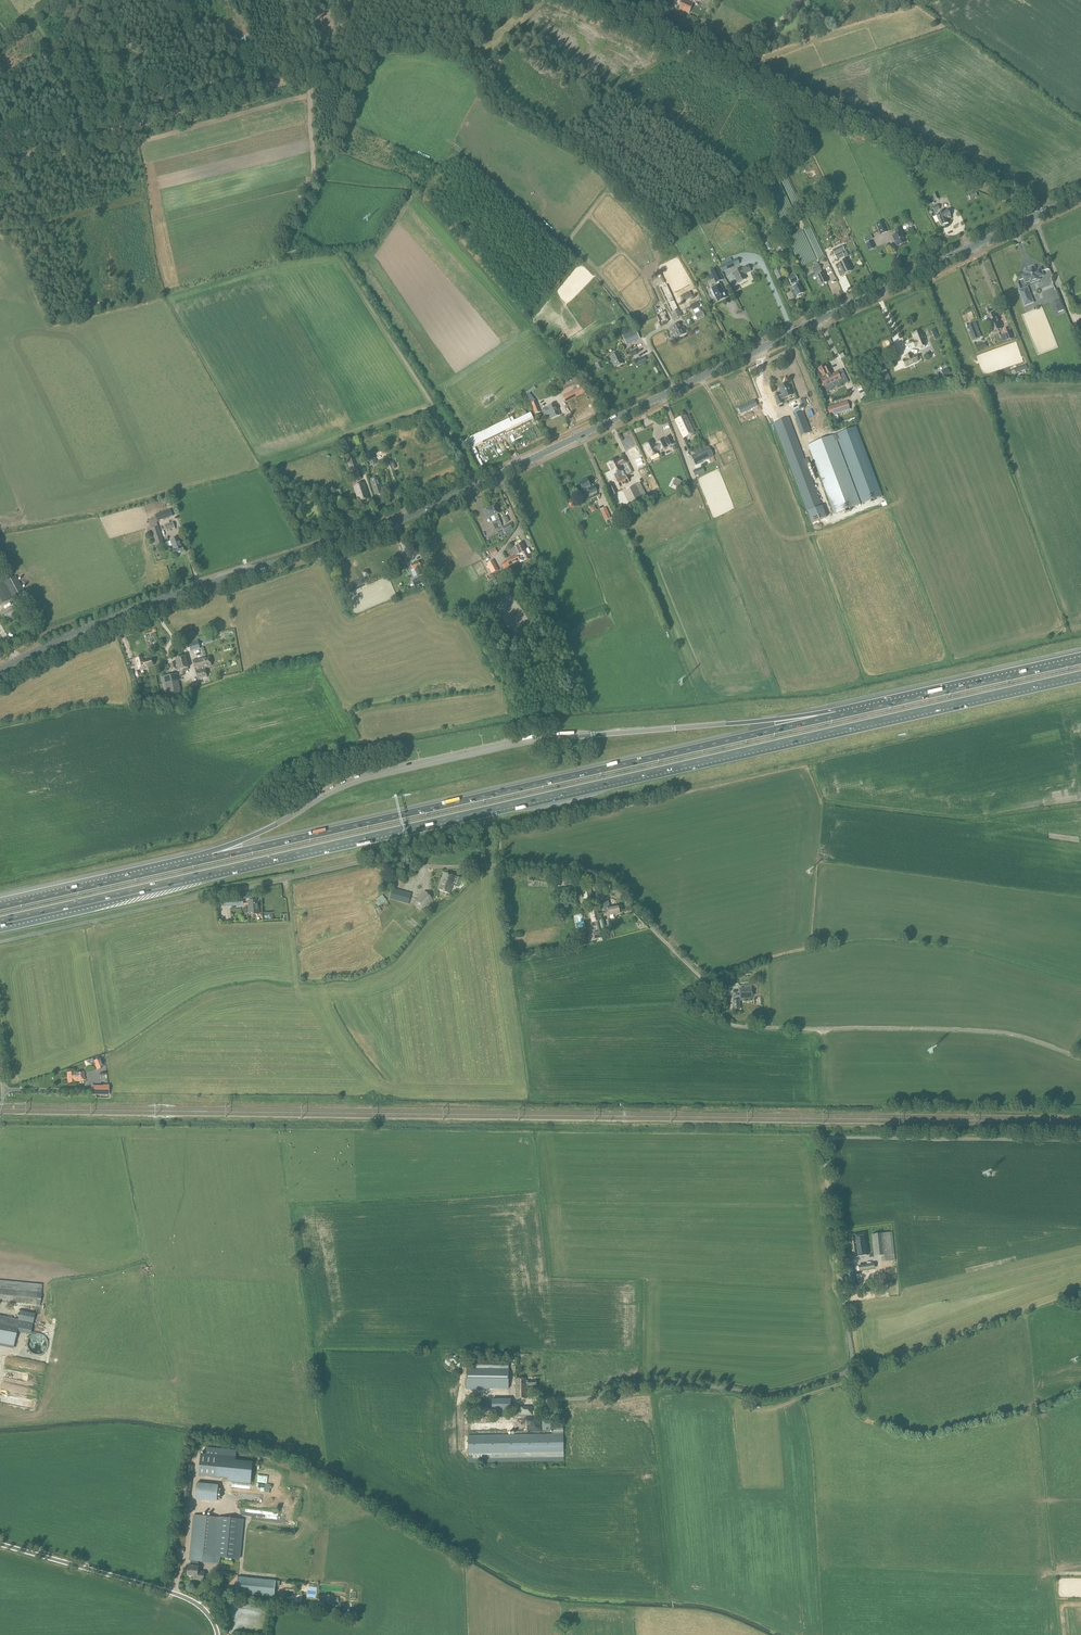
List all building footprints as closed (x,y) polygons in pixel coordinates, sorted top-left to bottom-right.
[(684,0),(683,0),(679,9),(689,13),(693,4),(684,0)] [(947,210),(936,215),(941,226),(942,226),(943,226),(944,225),(945,224),(948,223),(946,219),(950,217),(950,216),(951,216),(949,211),(948,212),(947,210)] [(883,221),(876,224),(881,235),(888,232),(883,221)] [(788,234),(798,229),(796,224),(785,229),(788,234)] [(896,234),(892,236),(897,246),(906,242),(904,237),(902,232),(900,228),(894,230),(896,234)] [(831,247),(833,258),(844,256),(843,245),(831,247)] [(838,264),(843,275),(851,271),(846,261),(838,264)] [(822,272),(821,270),(818,262),(813,265),(814,268),(813,268),(815,273),(818,271),(819,273),(822,272)] [(742,269),(733,273),(738,283),(746,279),(744,274),(750,272),(748,266),(742,269)] [(712,270),(717,282),(719,285),(713,288),(711,289),(714,297),(716,296),(719,301),(727,297),(720,281),(723,279),(718,268),(712,270)] [(774,270),(779,281),(784,278),(779,268),(774,270)] [(1027,270),(1026,272),(1027,274),(1024,275),(1023,277),(1025,281),(1027,282),(1030,281),(1031,283),(1040,279),(1039,277),(1042,276),(1043,274),(1041,270),(1039,270),(1036,271),(1035,269),(1033,268),(1027,270)] [(827,282),(823,274),(816,277),(820,285),(827,282)] [(804,293),(799,284),(792,287),(797,296),(804,293)] [(1033,302),(1027,288),(1019,291),(1025,305),(1033,302)] [(673,296),(670,290),(662,293),(665,300),(673,296)] [(678,307),(670,310),(674,319),(675,321),(683,317),(678,307)] [(702,312),(695,315),(697,321),(705,317),(702,312)] [(1002,329),(996,313),(987,316),(993,332),(1002,329)] [(661,314),(652,318),(656,327),(665,324),(661,314)] [(682,328),(680,323),(671,328),(676,338),(685,334),(684,331),(685,331),(683,327),(682,328)] [(968,325),(974,340),(979,338),(974,323),(968,325)] [(636,330),(622,336),(626,345),(640,339),(636,330)] [(913,335),(915,341),(913,342),(915,347),(917,346),(918,349),(920,348),(921,349),(925,348),(924,346),(926,346),(920,332),(913,335)] [(1008,341),(1014,339),(1011,332),(1005,334),(1008,341)] [(619,352),(610,357),(612,361),(610,362),(611,365),(613,363),(615,367),(624,363),(619,352)] [(915,356),(912,357),(910,354),(905,356),(906,359),(903,361),(905,367),(918,361),(915,356)] [(824,366),(818,369),(822,377),(824,376),(824,377),(824,378),(821,380),(825,387),(840,379),(842,383),(843,385),(848,383),(842,370),(831,375),(831,374),(832,373),(829,366),(825,368),(824,366)] [(557,377),(564,390),(579,382),(572,369),(557,377)] [(880,375),(885,387),(892,384),(887,372),(880,375)] [(779,395),(779,394),(774,396),(778,404),(783,402),(781,400),(792,395),(787,384),(779,388),(782,394),(779,395)] [(566,402),(585,392),(582,386),(563,396),(566,402)] [(531,403),(535,414),(541,412),(536,401),(530,393),(525,397),(531,403)] [(737,408),(740,414),(756,406),(753,400),(737,408)] [(847,401),(827,408),(830,416),(847,411),(850,410),(847,401)] [(547,407),(542,409),(545,416),(550,414),(552,419),(560,415),(556,403),(547,407)] [(475,448),(534,419),(530,412),(511,422),(509,418),(470,437),(475,448)] [(809,434),(801,413),(794,415),(801,437),(809,434)] [(694,433),(686,415),(675,421),(683,438),(694,433)] [(784,456),(799,451),(788,418),(773,423),(784,456)] [(842,426),(854,422),(853,418),(840,423),(842,426)] [(648,433),(651,426),(646,424),(643,431),(648,433)] [(670,436),(664,439),(668,447),(674,444),(670,436)] [(656,443),(657,444),(654,446),(652,441),(643,445),(649,457),(658,453),(656,451),(659,449),(660,451),(666,447),(663,440),(656,443)] [(709,447),(691,455),(696,465),(714,456),(709,447)] [(374,453),(367,456),(371,466),(378,463),(374,453)] [(351,472),(358,470),(354,458),(347,460),(351,472)] [(617,459),(608,464),(613,475),(614,475),(616,480),(620,479),(617,473),(622,470),(620,466),(627,463),(624,458),(618,461),(617,459)] [(701,467),(690,471),(693,477),(703,473),(701,467)] [(804,483),(805,488),(810,487),(811,493),(815,492),(809,475),(806,476),(805,471),(798,473),(801,484),(804,483)] [(620,487),(629,483),(625,476),(620,479),(616,480),(620,487)] [(379,480),(378,479),(378,478),(378,477),(370,480),(371,484),(372,485),(371,485),(373,490),(374,490),(374,491),(373,491),(375,497),(383,494),(381,486),(380,484),(379,480)] [(679,487),(681,481),(675,478),(673,484),(679,487)] [(587,480),(579,484),(582,490),(586,489),(587,491),(588,490),(591,494),(597,491),(595,485),(591,487),(590,486),(590,487),(587,480)] [(359,502),(369,498),(364,483),(354,486),(359,502)] [(636,485),(630,488),(640,508),(646,505),(636,485)] [(339,500),(345,498),(342,489),(336,491),(339,500)] [(499,519),(497,514),(500,513),(496,505),(490,508),(494,516),(496,520),(496,521),(499,528),(503,526),(499,520),(499,519)] [(488,519),(494,516),(490,508),(484,511),(488,519)] [(606,508),(600,510),(604,519),(609,517),(606,508)] [(149,521),(152,530),(151,530),(152,530),(157,545),(164,543),(159,528),(158,528),(157,522),(157,521),(158,522),(173,516),(171,509),(162,513),(155,515),(156,516),(156,518),(149,521)] [(167,531),(175,528),(173,522),(165,525),(167,531)] [(510,524),(503,527),(505,531),(506,533),(508,537),(513,529),(510,524)] [(175,555),(184,552),(179,538),(171,540),(175,555)] [(502,566),(501,566),(502,569),(504,569),(504,570),(510,567),(510,566),(519,561),(520,563),(529,559),(527,555),(525,551),(526,551),(522,544),(515,547),(519,554),(506,561),(507,562),(502,564),(502,566)] [(487,564),(492,574),(499,570),(494,561),(487,564)] [(183,579),(187,571),(181,567),(183,564),(178,562),(176,566),(179,568),(175,575),(183,579)] [(423,575),(420,567),(421,567),(419,562),(411,565),(413,570),(415,569),(418,577),(419,577),(420,579),(415,581),(413,582),(414,587),(417,586),(425,583),(422,575),(423,575)] [(16,576),(4,582),(13,598),(24,592),(16,576)] [(12,601),(0,579),(0,607),(12,601)] [(351,592),(363,586),(360,580),(348,585),(351,592)] [(18,615),(13,606),(0,613),(0,621),(1,623),(18,615)] [(198,640),(188,643),(190,651),(200,649),(198,640)] [(178,667),(179,670),(188,668),(185,656),(176,659),(177,662),(170,664),(172,669),(178,667)] [(143,662),(142,657),(136,659),(139,670),(145,668),(145,667),(153,665),(151,660),(143,662)] [(197,660),(193,661),(195,670),(196,670),(205,668),(211,666),(209,657),(197,660)] [(205,668),(196,670),(197,672),(196,672),(198,679),(207,677),(205,668)] [(165,684),(179,681),(177,674),(164,677),(165,684)] [(179,681),(165,684),(168,698),(181,695),(179,681)] [(456,877),(444,873),(438,889),(450,893),(453,885),(459,887),(461,879),(457,877),(456,877)] [(583,895),(592,893),(590,886),(581,888),(583,895)] [(408,904),(411,894),(392,888),(389,899),(408,904)] [(423,909),(433,899),(425,891),(415,900),(423,909)] [(584,901),(593,899),(592,893),(583,895),(584,901)] [(377,901),(376,902),(379,906),(387,901),(383,896),(382,895),(379,897),(376,899),(377,901)] [(607,898),(603,899),(606,912),(608,912),(609,915),(620,913),(618,905),(609,907),(607,898)] [(258,900),(248,901),(249,915),(259,914),(258,900)] [(598,910),(590,912),(592,922),(590,922),(591,928),(597,927),(596,921),(600,921),(599,918),(601,917),(600,914),(598,914),(598,910)] [(574,916),(574,927),(583,927),(583,916),(574,916)] [(408,918),(404,922),(410,927),(413,924),(408,918)] [(595,940),(602,938),(600,931),(593,933),(595,940)] [(739,989),(740,995),(733,996),(733,1001),(733,1010),(740,1009),(739,1001),(744,1001),(743,999),(752,998),(752,996),(754,996),(754,989),(751,989),(751,984),(743,985),(744,988),(739,989)] [(94,1060),(91,1062),(93,1065),(95,1065),(97,1070),(104,1067),(100,1059),(95,1061),(94,1060)] [(68,1076),(68,1080),(69,1080),(69,1082),(75,1082),(75,1081),(78,1080),(78,1081),(84,1080),(83,1073),(74,1074),(74,1073),(68,1074),(68,1076)] [(872,1235),(874,1256),(881,1256),(882,1262),(895,1260),(892,1232),(872,1235)] [(853,1237),(856,1257),(868,1255),(866,1235),(853,1237)] [(853,1267),(845,1268),(848,1287),(856,1286),(853,1267)] [(40,1306),(42,1284),(0,1280),(0,1303),(40,1306)] [(53,1304),(53,1299),(44,1298),(43,1304),(46,1305),(46,1311),(50,1312),(51,1304),(53,1304)] [(20,1311),(18,1320),(19,1320),(33,1323),(35,1314),(20,1311)] [(19,1320),(18,1320),(0,1316),(0,1345),(13,1348),(19,1320)] [(40,1341),(41,1337),(29,1334),(25,1350),(42,1354),(45,1342),(40,1341)] [(445,1367),(453,1365),(450,1356),(442,1359),(445,1367)] [(473,1357),(473,1368),(467,1368),(466,1390),(488,1391),(488,1389),(508,1389),(509,1357),(473,1357)] [(516,1379),(516,1398),(526,1398),(526,1386),(528,1386),(537,1386),(537,1381),(528,1381),(526,1381),(526,1379),(516,1379)] [(492,1407),(492,1412),(492,1415),(511,1415),(511,1399),(492,1399),(492,1403),(492,1407)] [(492,1407),(492,1403),(487,1403),(487,1405),(476,1405),(476,1412),(492,1412),(492,1407)] [(520,1431),(539,1430),(539,1420),(531,1420),(530,1417),(520,1417),(520,1431)] [(556,1420),(545,1421),(545,1428),(553,1428),(553,1434),(468,1435),(468,1458),(564,1457),(564,1433),(563,1433),(563,1427),(556,1427),(556,1420)] [(201,1453),(198,1475),(216,1477),(218,1455),(236,1457),(237,1450),(207,1447),(207,1454),(201,1453)] [(246,1479),(246,1475),(243,1475),(243,1473),(235,1473),(235,1468),(244,1467),(244,1463),(232,1464),(232,1468),(229,1468),(229,1476),(234,1476),(234,1479),(246,1479)] [(195,1499),(217,1501),(218,1486),(196,1483),(195,1499)] [(286,1490),(285,1498),(298,1498),(298,1490),(286,1490)] [(189,1566),(188,1576),(198,1577),(197,1580),(204,1580),(204,1573),(198,1572),(198,1567),(198,1566),(198,1562),(215,1563),(216,1556),(240,1559),(244,1520),(194,1515),(189,1561),(192,1561),(191,1566),(189,1566)] [(236,1593),(274,1597),(276,1581),(238,1577),(236,1593)]
